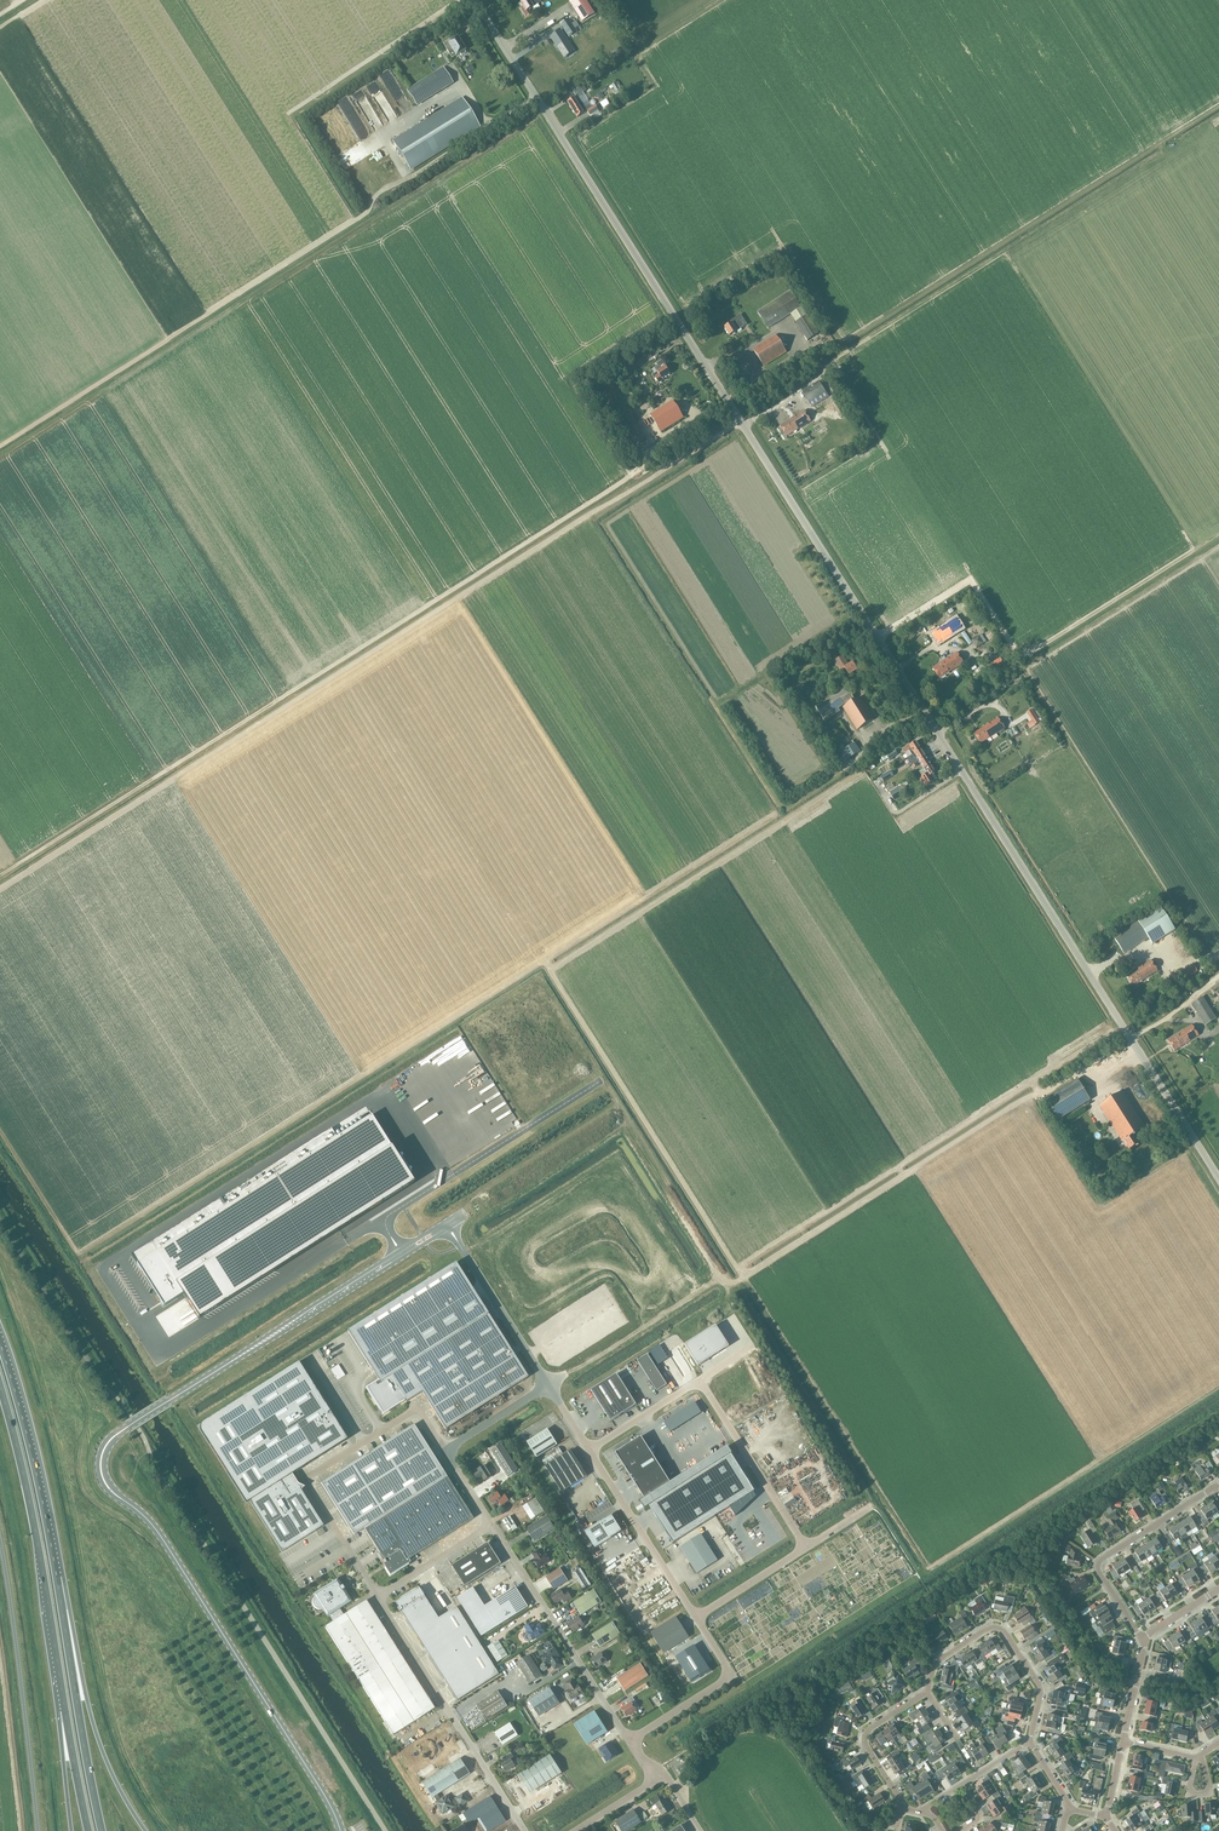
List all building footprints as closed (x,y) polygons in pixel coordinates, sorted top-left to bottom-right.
[(536,4),(537,4),(541,2),(540,0),(524,0),(520,3),(522,6),(520,8),(525,16),(530,13),(528,9),(536,4)] [(595,13),(586,0),(570,0),(569,1),(582,21),(595,13)] [(560,30),(550,36),(561,54),(571,48),(560,30)] [(449,40),(443,44),(449,53),(453,51),(456,56),(460,53),(461,55),(465,53),(464,51),(465,50),(457,37),(450,41),(449,40)] [(608,67),(610,73),(617,71),(615,65),(608,67)] [(443,68),(407,90),(416,106),(452,83),(443,68)] [(380,75),(402,113),(410,108),(388,70),(380,75)] [(365,86),(377,104),(384,100),(377,89),(379,88),(374,81),(365,86)] [(621,92),(619,88),(621,86),(618,81),(616,83),(607,88),(608,90),(613,87),(616,92),(615,93),(616,95),(621,92)] [(570,86),(572,90),(580,86),(578,82),(570,86)] [(573,109),(583,103),(579,98),(583,96),(581,93),(584,92),(581,87),(573,92),(576,96),(568,102),(573,109)] [(368,122),(377,117),(360,89),(352,94),(368,122)] [(462,99),(393,141),(410,169),(479,126),(462,99)] [(371,142),(347,101),(340,105),(363,147),(371,142)] [(583,103),(573,109),(577,117),(584,113),(587,111),(590,115),(598,110),(595,105),(591,108),(589,105),(585,108),(583,103)] [(383,157),(388,168),(394,165),(389,154),(383,157)] [(768,329),(801,307),(790,290),(757,312),(768,329)] [(724,327),(730,335),(737,331),(736,330),(740,327),(741,328),(747,324),(741,314),(730,321),(731,323),(724,327)] [(807,341),(819,333),(807,315),(796,322),(807,341)] [(764,366),(786,352),(775,335),(753,349),(764,366)] [(659,374),(655,377),(658,383),(664,380),(663,378),(670,374),(666,367),(667,366),(663,360),(657,363),(658,365),(655,367),(659,374)] [(819,381),(802,391),(812,407),(815,411),(823,405),(820,401),(828,396),(819,381)] [(661,432),(683,417),(672,400),(650,415),(661,432)] [(840,417),(846,414),(839,401),(832,405),(840,417)] [(786,436),(810,421),(804,410),(780,426),(786,436)] [(637,445),(646,439),(631,415),(621,421),(637,445)] [(937,633),(943,642),(967,628),(961,618),(937,633)] [(939,678),(963,663),(957,653),(932,668),(939,678)] [(842,655),(833,661),(836,667),(837,666),(840,671),(844,668),(848,675),(857,670),(852,662),(848,665),(842,655)] [(991,671),(1003,663),(1000,658),(987,665),(991,671)] [(854,699),(845,685),(829,695),(814,705),(825,721),(840,711),(838,708),(854,699)] [(860,696),(843,707),(857,730),(874,719),(860,696)] [(1034,725),(1040,721),(1032,709),(1026,712),(1034,725)] [(980,743),(1004,728),(998,718),(974,733),(980,743)] [(846,760),(853,756),(860,751),(854,743),(840,721),(830,727),(844,749),(840,751),(843,756),(840,758),(843,762),(846,760)] [(911,755),(920,749),(915,741),(902,750),(904,752),(907,750),(908,751),(911,755)] [(912,765),(925,757),(920,749),(911,755),(912,755),(914,758),(913,759),(914,760),(910,762),(912,765)] [(895,750),(886,756),(889,760),(898,754),(895,750)] [(924,768),(930,764),(925,757),(912,765),(912,766),(914,769),(918,767),(916,764),(920,762),(924,768)] [(867,772),(875,767),(872,763),(868,765),(869,766),(865,768),(867,772)] [(930,764),(924,768),(927,773),(921,777),(926,785),(937,778),(933,773),(935,772),(930,764)] [(883,782),(893,776),(890,770),(880,777),(883,782)] [(904,793),(901,787),(890,793),(894,799),(904,793)] [(1153,944),(1175,930),(1160,907),(1113,937),(1124,953),(1148,937),(1153,944)] [(1133,985),(1157,970),(1151,960),(1126,975),(1133,985)] [(1194,965),(1181,973),(1185,979),(1198,971),(1194,965)] [(1203,997),(1192,1003),(1206,1025),(1216,1018),(1203,997)] [(1174,1050),(1198,1035),(1192,1025),(1167,1040),(1174,1050)] [(1209,1043),(1206,1045),(1208,1048),(1215,1044),(1211,1038),(1207,1040),(1209,1043)] [(1076,1079),(1045,1099),(1058,1120),(1089,1100),(1076,1079)] [(1124,1141),(1129,1149),(1139,1142),(1133,1134),(1144,1127),(1121,1091),(1099,1105),(1123,1142),(1124,1141)] [(198,1319),(414,1183),(371,1115),(317,1149),(312,1140),(131,1254),(163,1306),(183,1294),(198,1319)] [(383,1414),(405,1400),(406,1399),(407,1401),(422,1391),(445,1429),(515,1385),(520,1382),(528,1377),(455,1262),(347,1331),(378,1380),(366,1387),(380,1409),(381,1408),(384,1413),(382,1413),(383,1414)] [(716,1325),(684,1345),(698,1366),(729,1346),(716,1325)] [(692,1369),(678,1346),(669,1351),(683,1374),(690,1370),(690,1371),(693,1369),(692,1369)] [(199,1425),(199,1427),(200,1429),(200,1431),(246,1503),(249,1501),(282,1552),(323,1526),(300,1489),(301,1486),(304,1487),(297,1483),(291,1474),(347,1439),(298,1362),(226,1407),(201,1422),(200,1424),(199,1425)] [(335,1378),(344,1373),(338,1363),(330,1367),(335,1378)] [(657,1369),(647,1376),(657,1391),(667,1385),(657,1369)] [(617,1373),(591,1390),(607,1417),(608,1418),(608,1417),(610,1421),(618,1416),(618,1417),(619,1416),(636,1405),(617,1373)] [(579,1410),(583,1409),(577,1396),(574,1397),(579,1410)] [(642,1428),(652,1444),(666,1436),(656,1420),(642,1428)] [(364,1528),(447,1477),(413,1425),(321,1483),(354,1535),(364,1528)] [(536,1458),(557,1444),(547,1429),(527,1442),(536,1458)] [(641,1437),(641,1436),(615,1453),(625,1468),(635,1484),(644,1499),(640,1501),(645,1509),(649,1506),(672,1543),(754,1491),(731,1454),(732,1453),(727,1446),(670,1482),(641,1437)] [(501,1444),(491,1450),(507,1476),(518,1470),(501,1444)] [(561,1492),(587,1476),(571,1450),(545,1466),(561,1492)] [(1199,1466),(1194,1470),(1201,1480),(1205,1477),(1210,1474),(1203,1463),(1199,1466)] [(478,1472),(473,1474),(477,1481),(482,1478),(484,1481),(491,1476),(484,1465),(477,1470),(478,1472)] [(1177,1480),(1172,1484),(1179,1494),(1183,1492),(1182,1491),(1187,1488),(1186,1486),(1190,1484),(1185,1475),(1181,1478),(1181,1477),(1177,1480)] [(381,1561),(389,1575),(410,1562),(408,1559),(419,1552),(440,1539),(460,1526),(473,1518),(447,1477),(364,1528),(384,1560),(381,1561)] [(525,1494),(530,1490),(525,1484),(520,1488),(525,1494)] [(1155,1494),(1150,1498),(1156,1508),(1161,1506),(1160,1505),(1169,1499),(1165,1493),(1161,1495),(1159,1491),(1155,1494)] [(497,1492),(488,1497),(493,1505),(499,1501),(501,1505),(508,1500),(504,1494),(500,1497),(497,1492)] [(544,1511),(536,1498),(523,1507),(531,1520),(544,1511)] [(1133,1509),(1128,1512),(1131,1517),(1132,1516),(1135,1521),(1137,1520),(1138,1520),(1143,1517),(1139,1510),(1143,1508),(1138,1500),(1130,1504),(1133,1509)] [(1212,1516),(1218,1513),(1218,1514),(1218,1505),(1218,1502),(1213,1505),(1212,1503),(1206,1506),(1212,1516)] [(1207,1520),(1212,1516),(1206,1506),(1200,1510),(1202,1512),(1198,1515),(1202,1522),(1206,1519),(1207,1520)] [(1111,1525),(1103,1530),(1109,1539),(1120,1531),(1114,1520),(1118,1517),(1115,1512),(1106,1517),(1111,1525)] [(611,1514),(585,1531),(595,1548),(622,1531),(611,1514)] [(547,1515),(526,1529),(534,1541),(554,1528),(547,1515)] [(510,1533),(517,1528),(510,1516),(502,1521),(510,1533)] [(1184,1520),(1191,1530),(1196,1527),(1195,1525),(1198,1523),(1194,1517),(1191,1519),(1190,1517),(1184,1520)] [(1089,1519),(1085,1522),(1090,1530),(1094,1527),(1089,1519)] [(1185,1534),(1191,1530),(1184,1520),(1179,1524),(1185,1534)] [(1179,1524),(1174,1527),(1180,1537),(1182,1540),(1187,1537),(1186,1533),(1185,1534),(1179,1524)] [(1180,1537),(1174,1527),(1168,1530),(1170,1532),(1164,1536),(1169,1544),(1180,1537)] [(1089,1530),(1081,1535),(1088,1548),(1097,1542),(1089,1530)] [(1202,1542),(1209,1538),(1205,1532),(1202,1533),(1204,1537),(1200,1539),(1202,1542)] [(696,1573),(717,1560),(701,1534),(680,1547),(696,1573)] [(1157,1552),(1162,1548),(1168,1545),(1163,1537),(1160,1538),(1159,1537),(1156,1539),(1150,1542),(1157,1552)] [(1070,1553),(1069,1556),(1068,1556),(1066,1565),(1079,1567),(1081,1558),(1078,1558),(1079,1550),(1070,1548),(1070,1545),(1065,1544),(1065,1542),(1061,1541),(1059,1550),(1070,1553)] [(1151,1555),(1157,1552),(1150,1542),(1145,1545),(1151,1555)] [(501,1563),(489,1545),(488,1543),(452,1566),(465,1586),(501,1563)] [(1146,1559),(1151,1555),(1145,1545),(1140,1549),(1146,1559)] [(1173,1548),(1177,1556),(1182,1553),(1178,1545),(1173,1548)] [(539,1549),(532,1553),(536,1559),(533,1560),(538,1568),(549,1561),(545,1553),(542,1555),(539,1549)] [(1141,1562),(1146,1559),(1140,1549),(1135,1552),(1136,1554),(1133,1556),(1137,1562),(1140,1560),(1141,1562)] [(1215,1570),(1218,1567),(1218,1553),(1218,1552),(1213,1555),(1215,1556),(1209,1560),(1215,1570)] [(505,1566),(510,1563),(506,1558),(502,1560),(505,1566)] [(1118,1563),(1124,1572),(1130,1569),(1129,1568),(1134,1565),(1129,1558),(1125,1561),(1124,1559),(1118,1563)] [(1171,1569),(1180,1564),(1177,1559),(1168,1565),(1171,1569)] [(1210,1573),(1215,1570),(1209,1560),(1204,1564),(1200,1567),(1204,1574),(1208,1571),(1210,1573)] [(295,1561),(288,1564),(292,1572),(299,1569),(295,1561)] [(1119,1576),(1124,1572),(1118,1563),(1112,1566),(1114,1568),(1109,1571),(1115,1580),(1120,1577),(1119,1576)] [(578,1579),(584,1576),(579,1566),(573,1569),(578,1579)] [(1187,1574),(1193,1584),(1199,1580),(1198,1578),(1202,1575),(1196,1566),(1191,1569),(1193,1570),(1187,1574)] [(553,1590),(568,1580),(560,1568),(545,1577),(553,1590)] [(292,1574),(300,1588),(306,1585),(299,1571),(292,1574)] [(1188,1587),(1193,1584),(1187,1574),(1182,1578),(1178,1581),(1182,1588),(1186,1585),(1188,1587)] [(1069,1576),(1060,1581),(1064,1586),(1065,1585),(1068,1589),(1071,1588),(1075,1594),(1082,1589),(1083,1590),(1087,1588),(1088,1587),(1088,1586),(1089,1585),(1086,1580),(1083,1576),(1082,1577),(1073,1583),(1071,1579),(1069,1576)] [(349,1601),(345,1594),(343,1590),(344,1589),(342,1585),(340,1586),(337,1580),(314,1595),(316,1597),(314,1598),(314,1599),(313,1601),(313,1603),(313,1604),(314,1606),(315,1607),(316,1608),(318,1608),(319,1608),(321,1608),(322,1608),(327,1615),(328,1614),(332,1621),(324,1627),(393,1735),(435,1708),(366,1600),(343,1615),(338,1608),(349,1601)] [(1165,1588),(1171,1598),(1177,1594),(1176,1592),(1180,1589),(1176,1582),(1171,1585),(1171,1584),(1165,1588)] [(528,1607),(515,1586),(485,1606),(473,1587),(457,1598),(481,1636),(528,1607)] [(657,1587),(637,1600),(651,1622),(671,1609),(657,1587)] [(420,1588),(396,1602),(399,1608),(398,1609),(400,1611),(402,1610),(403,1611),(402,1612),(458,1700),(499,1674),(457,1607),(439,1618),(420,1588)] [(1166,1601),(1171,1598),(1165,1588),(1159,1592),(1160,1592),(1156,1595),(1160,1602),(1164,1599),(1166,1601)] [(560,1589),(550,1596),(555,1603),(562,1599),(564,1602),(571,1598),(568,1592),(563,1594),(560,1589)] [(573,1603),(581,1615),(601,1602),(593,1590),(573,1603)] [(982,1605),(986,1602),(981,1595),(974,1600),(976,1604),(970,1609),(975,1616),(986,1609),(982,1605)] [(1012,1607),(1015,1598),(1004,1596),(1003,1602),(995,1600),(993,1609),(1007,1612),(1008,1606),(1012,1607)] [(1143,1602),(1149,1612),(1155,1608),(1154,1606),(1158,1603),(1154,1596),(1149,1599),(1149,1598),(1143,1602)] [(1144,1615),(1149,1612),(1143,1602),(1138,1605),(1137,1604),(1132,1607),(1138,1616),(1142,1613),(1144,1615)] [(1108,1614),(1109,1613),(1105,1606),(1099,1610),(1096,1607),(1089,1612),(1093,1618),(1095,1621),(1108,1614)] [(1023,1626),(1034,1619),(1031,1615),(1030,1616),(1024,1607),(1019,1610),(1021,1612),(1014,1616),(1018,1624),(1021,1622),(1023,1626)] [(555,1619),(563,1614),(559,1608),(551,1613),(555,1619)] [(1217,1608),(1211,1611),(1213,1613),(1209,1616),(1214,1625),(1218,1622),(1218,1611),(1217,1608)] [(963,1620),(968,1617),(963,1609),(958,1612),(961,1617),(948,1625),(954,1634),(967,1626),(963,1620)] [(932,1610),(922,1616),(926,1622),(935,1615),(933,1612),(932,1610)] [(1095,1621),(1094,1622),(1098,1628),(1099,1627),(1104,1634),(1110,1631),(1106,1624),(1112,1620),(1108,1614),(1095,1621)] [(568,1623),(573,1632),(584,1626),(578,1616),(568,1623)] [(676,1616),(650,1633),(663,1653),(689,1637),(676,1616)] [(1201,1618),(1195,1622),(1201,1631),(1203,1634),(1209,1631),(1208,1629),(1212,1627),(1207,1618),(1202,1620),(1201,1618)] [(592,1635),(600,1647),(620,1634),(613,1622),(592,1635)] [(1201,1631),(1195,1622),(1189,1625),(1191,1628),(1187,1630),(1192,1639),(1197,1636),(1196,1635),(1201,1631)] [(531,1641),(533,1640),(544,1632),(540,1625),(535,1628),(532,1623),(525,1627),(528,1632),(525,1634),(524,1636),(524,1638),(525,1641),(528,1641),(531,1641)] [(1028,1641),(1038,1635),(1036,1631),(1034,1632),(1030,1625),(1020,1632),(1024,1639),(1026,1637),(1028,1641)] [(935,1646),(947,1638),(942,1629),(933,1635),(933,1636),(929,1638),(935,1646)] [(1053,1630),(1045,1635),(1047,1638),(1051,1636),(1051,1637),(1055,1634),(1053,1630)] [(1173,1636),(1179,1645),(1185,1642),(1184,1641),(1189,1638),(1184,1632),(1180,1634),(1179,1632),(1173,1636)] [(1113,1647),(1124,1650),(1126,1643),(1123,1642),(1124,1637),(1114,1635),(1113,1641),(1115,1641),(1113,1647)] [(1174,1649),(1179,1645),(1173,1636),(1167,1639),(1169,1642),(1164,1644),(1169,1651),(1173,1648),(1174,1649)] [(984,1643),(990,1652),(996,1649),(997,1651),(1001,1649),(997,1643),(994,1645),(990,1639),(984,1643)] [(1035,1656),(1045,1650),(1043,1647),(1046,1645),(1043,1639),(1037,1643),(1039,1646),(1032,1651),(1035,1656)] [(498,1640),(487,1647),(497,1662),(508,1656),(498,1640)] [(984,1656),(990,1652),(984,1643),(978,1647),(981,1653),(978,1655),(982,1661),(985,1659),(984,1656)] [(694,1645),(675,1657),(692,1682),(710,1671),(694,1645)] [(1061,1654),(1068,1650),(1066,1645),(1058,1648),(1061,1654)] [(1123,1656),(1124,1650),(1113,1647),(1112,1653),(1109,1653),(1107,1660),(1118,1662),(1118,1663),(1119,1663),(1120,1656),(1123,1656)] [(544,1655),(543,1655),(548,1664),(550,1662),(555,1669),(562,1665),(557,1658),(560,1656),(554,1648),(548,1652),(547,1651),(546,1650),(545,1650),(543,1651),(543,1652),(543,1654),(544,1655)] [(1045,1650),(1035,1656),(1039,1662),(1046,1658),(1048,1661),(1049,1662),(1055,1658),(1054,1657),(1053,1655),(1051,1652),(1047,1654),(1045,1650)] [(982,1661),(978,1655),(975,1657),(971,1651),(965,1655),(971,1664),(975,1662),(976,1665),(982,1661)] [(590,1659),(596,1668),(607,1661),(601,1652),(590,1659)] [(1166,1667),(1167,1660),(1168,1655),(1159,1653),(1159,1654),(1160,1654),(1159,1658),(1156,1658),(1155,1664),(1166,1667)] [(1060,1665),(1058,1663),(1064,1659),(1061,1654),(1055,1658),(1049,1662),(1052,1667),(1045,1671),(1048,1677),(1058,1671),(1056,1668),(1060,1665)] [(516,1663),(529,1683),(542,1676),(529,1655),(516,1663)] [(965,1668),(971,1664),(965,1655),(959,1659),(963,1665),(959,1667),(963,1673),(967,1671),(965,1668)] [(890,1656),(885,1659),(891,1670),(896,1667),(890,1656)] [(916,1668),(920,1665),(916,1659),(909,1663),(911,1665),(903,1670),(908,1678),(915,1674),(915,1675),(919,1673),(916,1668)] [(543,1672),(548,1669),(547,1668),(548,1668),(546,1663),(544,1664),(543,1662),(538,1666),(542,1672),(542,1671),(543,1672)] [(624,1691),(641,1680),(648,1676),(640,1663),(616,1678),(624,1691)] [(1166,1667),(1155,1664),(1153,1671),(1156,1672),(1155,1676),(1154,1676),(1165,1679),(1167,1674),(1171,1668),(1166,1667)] [(1006,1678),(1015,1672),(1011,1665),(1006,1668),(1004,1665),(994,1671),(998,1677),(1003,1674),(1006,1678)] [(958,1672),(957,1672),(958,1668),(950,1667),(950,1671),(943,1669),(941,1676),(952,1679),(953,1675),(957,1676),(958,1672)] [(1058,1671),(1048,1677),(1052,1683),(1059,1678),(1061,1682),(1067,1678),(1065,1674),(1062,1676),(1058,1671)] [(1015,1672),(1006,1678),(1008,1682),(1004,1684),(1008,1691),(1017,1685),(1015,1681),(1019,1678),(1015,1672)] [(904,1686),(898,1677),(896,1678),(894,1675),(884,1682),(885,1684),(885,1685),(887,1688),(888,1688),(892,1694),(904,1686)] [(951,1686),(952,1679),(941,1676),(940,1683),(947,1685),(946,1688),(953,1690),(954,1686),(951,1686)] [(572,1699),(576,1696),(577,1697),(579,1696),(579,1694),(582,1692),(577,1684),(576,1685),(572,1679),(565,1683),(569,1689),(567,1691),(572,1699)] [(645,1681),(635,1688),(637,1691),(646,1684),(645,1681)] [(1084,1693),(1086,1686),(1076,1684),(1075,1691),(1084,1693)] [(549,1688),(529,1701),(539,1716),(559,1703),(549,1688)] [(1053,1691),(1052,1698),(1067,1701),(1068,1701),(1071,1690),(1062,1688),(1061,1693),(1053,1691)] [(1100,1698),(1101,1699),(1114,1701),(1115,1695),(1108,1693),(1108,1689),(1101,1688),(1100,1694),(1101,1694),(1100,1698)] [(879,1697),(882,1696),(878,1689),(870,1694),(870,1695),(870,1696),(867,1698),(873,1708),(882,1703),(879,1699),(879,1697)] [(962,1699),(957,1691),(953,1693),(948,1696),(950,1699),(946,1702),(950,1708),(962,1699)] [(498,1692),(477,1705),(486,1720),(508,1706),(498,1692)] [(632,1697),(626,1701),(628,1704),(621,1708),(626,1716),(636,1710),(632,1702),(634,1700),(632,1697)] [(1010,1709),(1022,1712),(1023,1704),(1018,1703),(1019,1700),(1009,1697),(1008,1704),(1011,1705),(1010,1709)] [(1065,1711),(1067,1701),(1052,1698),(1050,1704),(1059,1706),(1058,1710),(1065,1711)] [(1145,1708),(1156,1710),(1156,1706),(1159,1707),(1161,1700),(1154,1698),(1153,1702),(1147,1701),(1145,1708)] [(858,1718),(864,1714),(861,1708),(864,1706),(859,1699),(856,1701),(858,1704),(852,1708),(858,1718)] [(962,1699),(950,1708),(953,1713),(957,1711),(959,1714),(966,1709),(963,1705),(965,1704),(962,1699)] [(1112,1708),(1114,1701),(1101,1699),(1099,1705),(1099,1704),(1098,1708),(1104,1710),(1105,1706),(1112,1708)] [(1002,1707),(1002,1708),(1003,1708),(1002,1714),(1004,1715),(1005,1716),(1004,1720),(1003,1724),(1013,1726),(1014,1722),(1015,1719),(1020,1720),(1022,1712),(1010,1709),(1002,1707)] [(1155,1713),(1156,1710),(1145,1708),(1144,1714),(1150,1716),(1149,1720),(1156,1721),(1158,1714),(1155,1713)] [(919,1721),(929,1715),(925,1709),(918,1714),(916,1711),(910,1714),(913,1720),(917,1718),(919,1721)] [(961,1725),(970,1719),(967,1715),(969,1714),(966,1709),(959,1714),(961,1717),(957,1719),(961,1725)] [(1212,1731),(1218,1727),(1218,1726),(1216,1722),(1218,1721),(1218,1719),(1214,1710),(1207,1714),(1210,1719),(1206,1721),(1212,1731)] [(587,1745),(607,1732),(594,1711),(574,1724),(587,1745)] [(1098,1723),(1109,1725),(1110,1718),(1102,1717),(1103,1713),(1096,1711),(1094,1717),(1099,1718),(1098,1723)] [(1047,1721),(1057,1723),(1059,1717),(1064,1718),(1065,1714),(1058,1713),(1057,1716),(1048,1714),(1047,1721)] [(919,1729),(917,1730),(920,1735),(928,1729),(925,1725),(932,1721),(929,1715),(919,1721),(915,1724),(919,1729)] [(846,1737),(849,1723),(843,1722),(844,1718),(836,1716),(833,1726),(838,1728),(837,1735),(846,1737)] [(977,1721),(974,1722),(972,1724),(970,1719),(961,1725),(964,1731),(968,1728),(970,1731),(980,1725),(977,1721)] [(1212,1731),(1206,1721),(1202,1724),(1200,1719),(1195,1722),(1196,1727),(1200,1733),(1203,1731),(1206,1735),(1212,1731)] [(1155,1725),(1156,1721),(1149,1720),(1148,1723),(1142,1722),(1140,1730),(1151,1732),(1152,1724),(1155,1725)] [(1062,1724),(1057,1723),(1047,1721),(1045,1727),(1054,1729),(1053,1733),(1060,1734),(1061,1731),(1060,1731),(1062,1724)] [(1109,1725),(1098,1723),(1095,1722),(1094,1726),(1092,1726),(1091,1732),(1099,1733),(1099,1730),(1107,1731),(1107,1732),(1109,1725)] [(509,1723),(494,1733),(502,1745),(518,1735),(509,1723)] [(1179,1741),(1181,1731),(1174,1729),(1175,1725),(1171,1724),(1170,1731),(1173,1732),(1172,1739),(1179,1741)] [(898,1725),(894,1727),(893,1725),(887,1729),(893,1738),(896,1736),(899,1739),(904,1736),(898,1725)] [(1004,1726),(1002,1727),(1002,1726),(995,1730),(998,1734),(996,1736),(1002,1745),(1007,1741),(1005,1738),(1009,1736),(1007,1733),(1010,1731),(1004,1726)] [(1181,1731),(1179,1741),(1186,1742),(1187,1735),(1191,1736),(1193,1727),(1189,1727),(1189,1728),(1186,1727),(1185,1732),(1181,1731)] [(895,1742),(893,1738),(887,1729),(881,1733),(887,1742),(890,1740),(893,1743),(895,1742)] [(932,1742),(942,1735),(938,1730),(931,1734),(929,1731),(923,1735),(925,1738),(928,1736),(932,1742)] [(883,1744),(887,1742),(881,1733),(875,1736),(877,1740),(875,1742),(880,1751),(886,1748),(883,1744)] [(1002,1745),(996,1736),(994,1733),(989,1737),(987,1735),(984,1737),(988,1743),(991,1741),(996,1749),(1002,1745)] [(930,1747),(932,1749),(934,1753),(940,1749),(938,1746),(945,1741),(942,1735),(932,1742),(934,1745),(930,1747)] [(842,1752),(844,1744),(834,1742),(835,1738),(828,1737),(827,1743),(831,1744),(830,1750),(842,1752)] [(976,1748),(982,1757),(988,1754),(983,1746),(986,1744),(981,1737),(978,1739),(982,1745),(976,1748)] [(1052,1754),(1061,1748),(1064,1746),(1062,1743),(1063,1742),(1060,1737),(1054,1741),(1055,1744),(1048,1748),(1052,1754)] [(1095,1748),(1105,1751),(1107,1744),(1099,1742),(1100,1739),(1093,1737),(1092,1741),(1090,1741),(1089,1747),(1095,1748)] [(516,1742),(509,1746),(511,1751),(518,1748),(516,1742)] [(610,1742),(599,1749),(604,1756),(607,1755),(610,1760),(619,1754),(615,1749),(614,1749),(610,1742)] [(976,1748),(974,1744),(968,1748),(967,1746),(964,1748),(969,1755),(972,1753),(977,1761),(982,1757),(976,1748)] [(1065,1758),(1071,1754),(1069,1751),(1064,1754),(1061,1748),(1052,1754),(1055,1760),(1063,1755),(1065,1758)] [(1104,1757),(1105,1751),(1095,1748),(1093,1755),(1089,1754),(1088,1757),(1100,1760),(1101,1756),(1104,1757)] [(902,1756),(900,1754),(898,1751),(890,1756),(892,1759),(887,1762),(891,1768),(900,1762),(898,1758),(902,1756)] [(512,1762),(516,1760),(511,1753),(505,1757),(507,1759),(505,1760),(505,1761),(506,1762),(502,1765),(506,1771),(515,1766),(512,1762)] [(550,1754),(518,1775),(530,1793),(561,1772),(550,1754)] [(912,1763),(917,1761),(915,1754),(909,1757),(912,1763)] [(1063,1772),(1072,1766),(1070,1763),(1074,1760),(1071,1754),(1065,1758),(1067,1761),(1059,1766),(1063,1772)] [(852,1769),(861,1764),(856,1757),(851,1760),(848,1755),(841,1760),(845,1767),(849,1765),(852,1769)] [(1144,1764),(1145,1757),(1135,1755),(1133,1762),(1144,1764)] [(1017,1767),(1027,1761),(1023,1756),(1014,1762),(1017,1767)] [(460,1758),(423,1782),(432,1797),(469,1774),(460,1758)] [(838,1758),(830,1761),(833,1766),(840,1763),(838,1758)] [(957,1768),(960,1766),(956,1759),(947,1765),(949,1768),(954,1777),(960,1774),(957,1768)] [(1014,1770),(1017,1775),(1016,1776),(1018,1779),(1025,1775),(1023,1772),(1030,1767),(1027,1761),(1017,1767),(1014,1770)] [(1183,1774),(1184,1766),(1162,1761),(1159,1776),(1163,1777),(1165,1770),(1183,1774)] [(900,1762),(891,1768),(895,1774),(899,1771),(902,1775),(910,1770),(906,1763),(902,1765),(900,1762)] [(1142,1771),(1144,1764),(1133,1762),(1132,1769),(1138,1770),(1137,1774),(1144,1775),(1145,1772),(1142,1771)] [(681,1775),(689,1771),(684,1763),(677,1768),(681,1775)] [(1072,1766),(1063,1772),(1068,1780),(1082,1772),(1080,1768),(1075,1771),(1072,1766)] [(954,1777),(949,1768),(946,1770),(944,1767),(938,1771),(942,1778),(945,1775),(949,1781),(954,1777)] [(853,1776),(851,1777),(858,1787),(862,1784),(865,1788),(872,1784),(868,1777),(869,1777),(866,1772),(861,1775),(859,1772),(853,1776)] [(919,1784),(926,1796),(934,1791),(929,1783),(932,1782),(926,1772),(921,1776),(924,1781),(919,1784)] [(842,1775),(840,1776),(838,1773),(834,1775),(838,1782),(844,1779),(842,1775)] [(1029,1787),(1039,1781),(1035,1774),(1028,1779),(1026,1776),(1019,1780),(1023,1785),(1027,1783),(1029,1787)] [(1143,1779),(1144,1775),(1137,1774),(1136,1778),(1130,1776),(1128,1783),(1139,1785),(1140,1779),(1143,1779)] [(980,1794),(990,1787),(988,1784),(991,1782),(988,1776),(982,1780),(984,1783),(976,1788),(980,1794)] [(1177,1783),(1170,1782),(1171,1778),(1163,1777),(1162,1784),(1166,1785),(1164,1794),(1174,1796),(1177,1783)] [(1093,1800),(1094,1797),(1099,1798),(1103,1779),(1096,1778),(1093,1789),(1089,1788),(1087,1799),(1093,1800)] [(848,1779),(839,1784),(842,1788),(850,1783),(848,1779)] [(1038,1795),(1036,1792),(1043,1787),(1039,1781),(1029,1787),(1032,1791),(1028,1793),(1028,1794),(1024,1797),(1027,1802),(1038,1795)] [(1087,1799),(1089,1788),(1084,1787),(1086,1782),(1080,1781),(1079,1788),(1082,1789),(1080,1797),(1087,1799)] [(926,1796),(919,1784),(914,1787),(910,1782),(905,1786),(911,1795),(914,1793),(919,1801),(926,1796)] [(1138,1789),(1139,1785),(1128,1783),(1127,1790),(1133,1791),(1132,1795),(1139,1797),(1141,1790),(1138,1789)] [(993,1797),(999,1794),(996,1788),(992,1791),(990,1787),(980,1794),(983,1800),(991,1795),(993,1797)] [(460,1806),(468,1801),(463,1793),(455,1798),(451,1801),(447,1795),(436,1802),(443,1814),(454,1806),(459,1803),(460,1806)] [(873,1808),(884,1801),(879,1793),(871,1798),(869,1795),(862,1800),(864,1803),(868,1801),(873,1808)] [(991,1811),(1001,1805),(999,1801),(1002,1799),(999,1794),(993,1797),(995,1800),(987,1805),(991,1811)] [(505,1818),(491,1796),(463,1813),(469,1824),(477,1819),(485,1830),(490,1830),(506,1821),(505,1818)] [(1042,1807),(1053,1810),(1054,1803),(1046,1801),(1046,1798),(1039,1796),(1038,1802),(1043,1803),(1042,1807)] [(650,1802),(653,1806),(655,1804),(662,1815),(671,1809),(664,1799),(661,1801),(658,1797),(650,1802)] [(536,1809),(542,1805),(539,1800),(533,1804),(536,1809)] [(1216,1815),(1218,1814),(1218,1807),(1215,1807),(1215,1805),(1212,1805),(1212,1803),(1204,1804),(1205,1816),(1216,1815)] [(1002,1812),(1004,1814),(1004,1815),(1010,1811),(1007,1806),(1003,1808),(1001,1805),(991,1811),(994,1817),(1002,1812)] [(1190,1821),(1197,1821),(1196,1812),(1192,1812),(1191,1805),(1184,1805),(1184,1807),(1181,1807),(1181,1812),(1179,1812),(1177,1813),(1177,1816),(1179,1817),(1182,1817),(1189,1817),(1190,1821)] [(1051,1816),(1053,1810),(1042,1807),(1041,1812),(1036,1811),(1034,1816),(1042,1818),(1043,1814),(1051,1816)] [(1142,1818),(1139,1813),(1140,1813),(1137,1808),(1131,1812),(1133,1815),(1125,1820),(1129,1826),(1142,1818)] [(637,1815),(634,1809),(615,1821),(621,1830),(627,1830),(648,1818),(644,1811),(637,1815)] [(1041,1821),(1042,1818),(1034,1816),(1033,1821),(1039,1823),(1038,1827),(1048,1830),(1050,1823),(1041,1821)] [(1144,1822),(1142,1818),(1129,1826),(1132,1830),(1133,1830),(1140,1827),(1142,1830),(1148,1826),(1145,1821),(1144,1822)] [(916,1824),(910,1823),(910,1825),(906,1824),(905,1830),(915,1830),(916,1824)]
